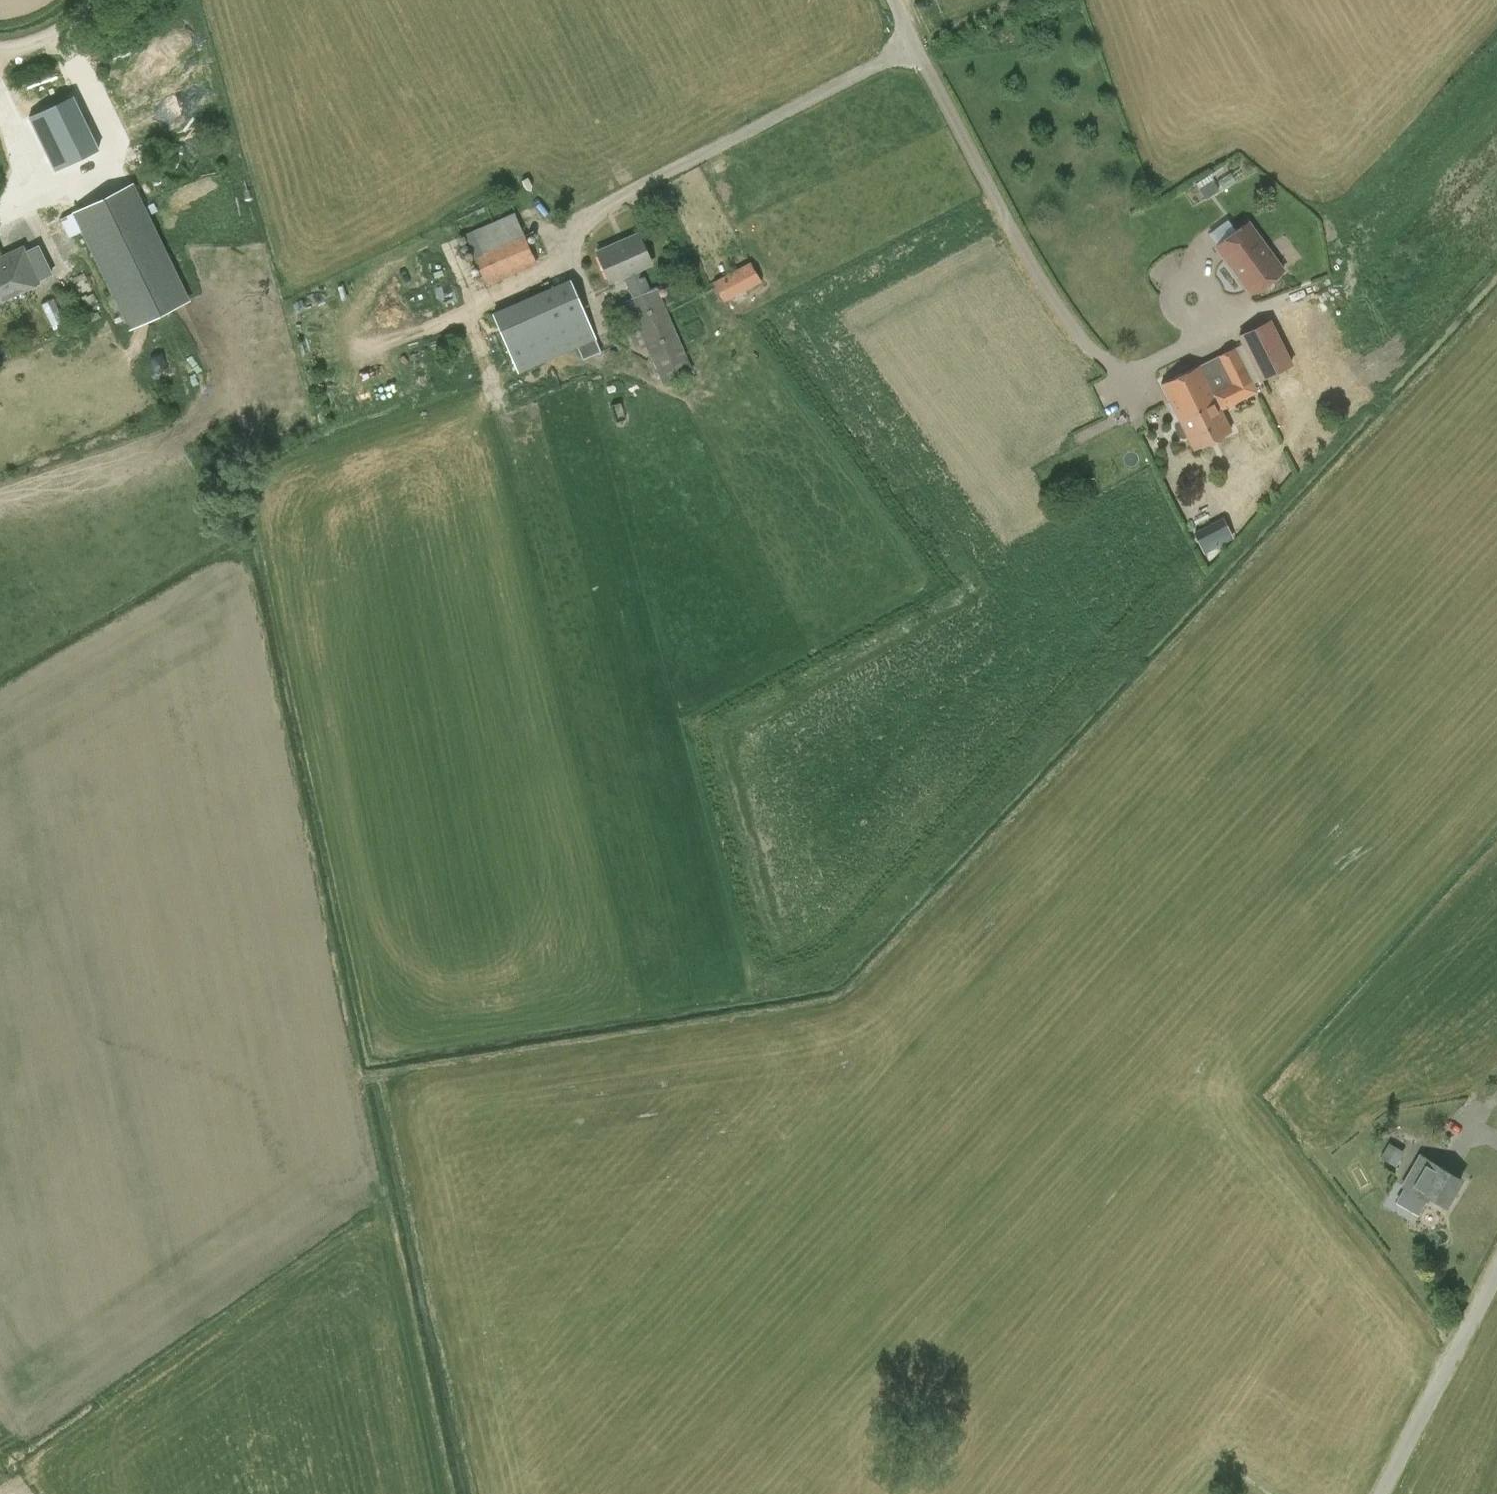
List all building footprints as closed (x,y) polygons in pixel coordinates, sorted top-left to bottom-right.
[(70,100),(27,121),(53,175),(96,154),(70,100)] [(1212,180),(1199,188),(1205,197),(1218,189),(1212,180)] [(71,211),(129,329),(190,300),(132,182),(71,211)] [(514,211),(463,233),(484,282),(536,260),(514,211)] [(1276,263),(1239,216),(1209,240),(1245,287),(1276,263)] [(650,288),(641,268),(652,263),(638,232),(596,251),(609,282),(623,276),(631,295),(616,303),(636,350),(646,345),(663,385),(694,372),(657,285),(650,288)] [(41,282),(40,280),(53,273),(39,243),(27,249),(24,243),(0,255),(0,301),(41,282)] [(762,281),(751,261),(712,281),(723,301),(762,281)] [(601,351),(570,277),(492,311),(517,373),(577,346),(582,359),(601,351)] [(1239,335),(1260,378),(1290,363),(1269,320),(1239,335)] [(1231,431),(1221,409),(1258,392),(1236,346),(1216,356),(1228,381),(1211,389),(1199,364),(1161,382),(1180,420),(1175,422),(1174,426),(1179,436),(1183,437),(1187,435),(1194,449),(1231,431)] [(1222,517),(1193,532),(1204,553),(1233,537),(1222,517)] [(1380,1157),(1395,1166),(1404,1151),(1388,1142),(1380,1157)] [(1419,1154),(1412,1167),(1401,1186),(1427,1201),(1430,1196),(1446,1205),(1461,1178),(1419,1154)]
